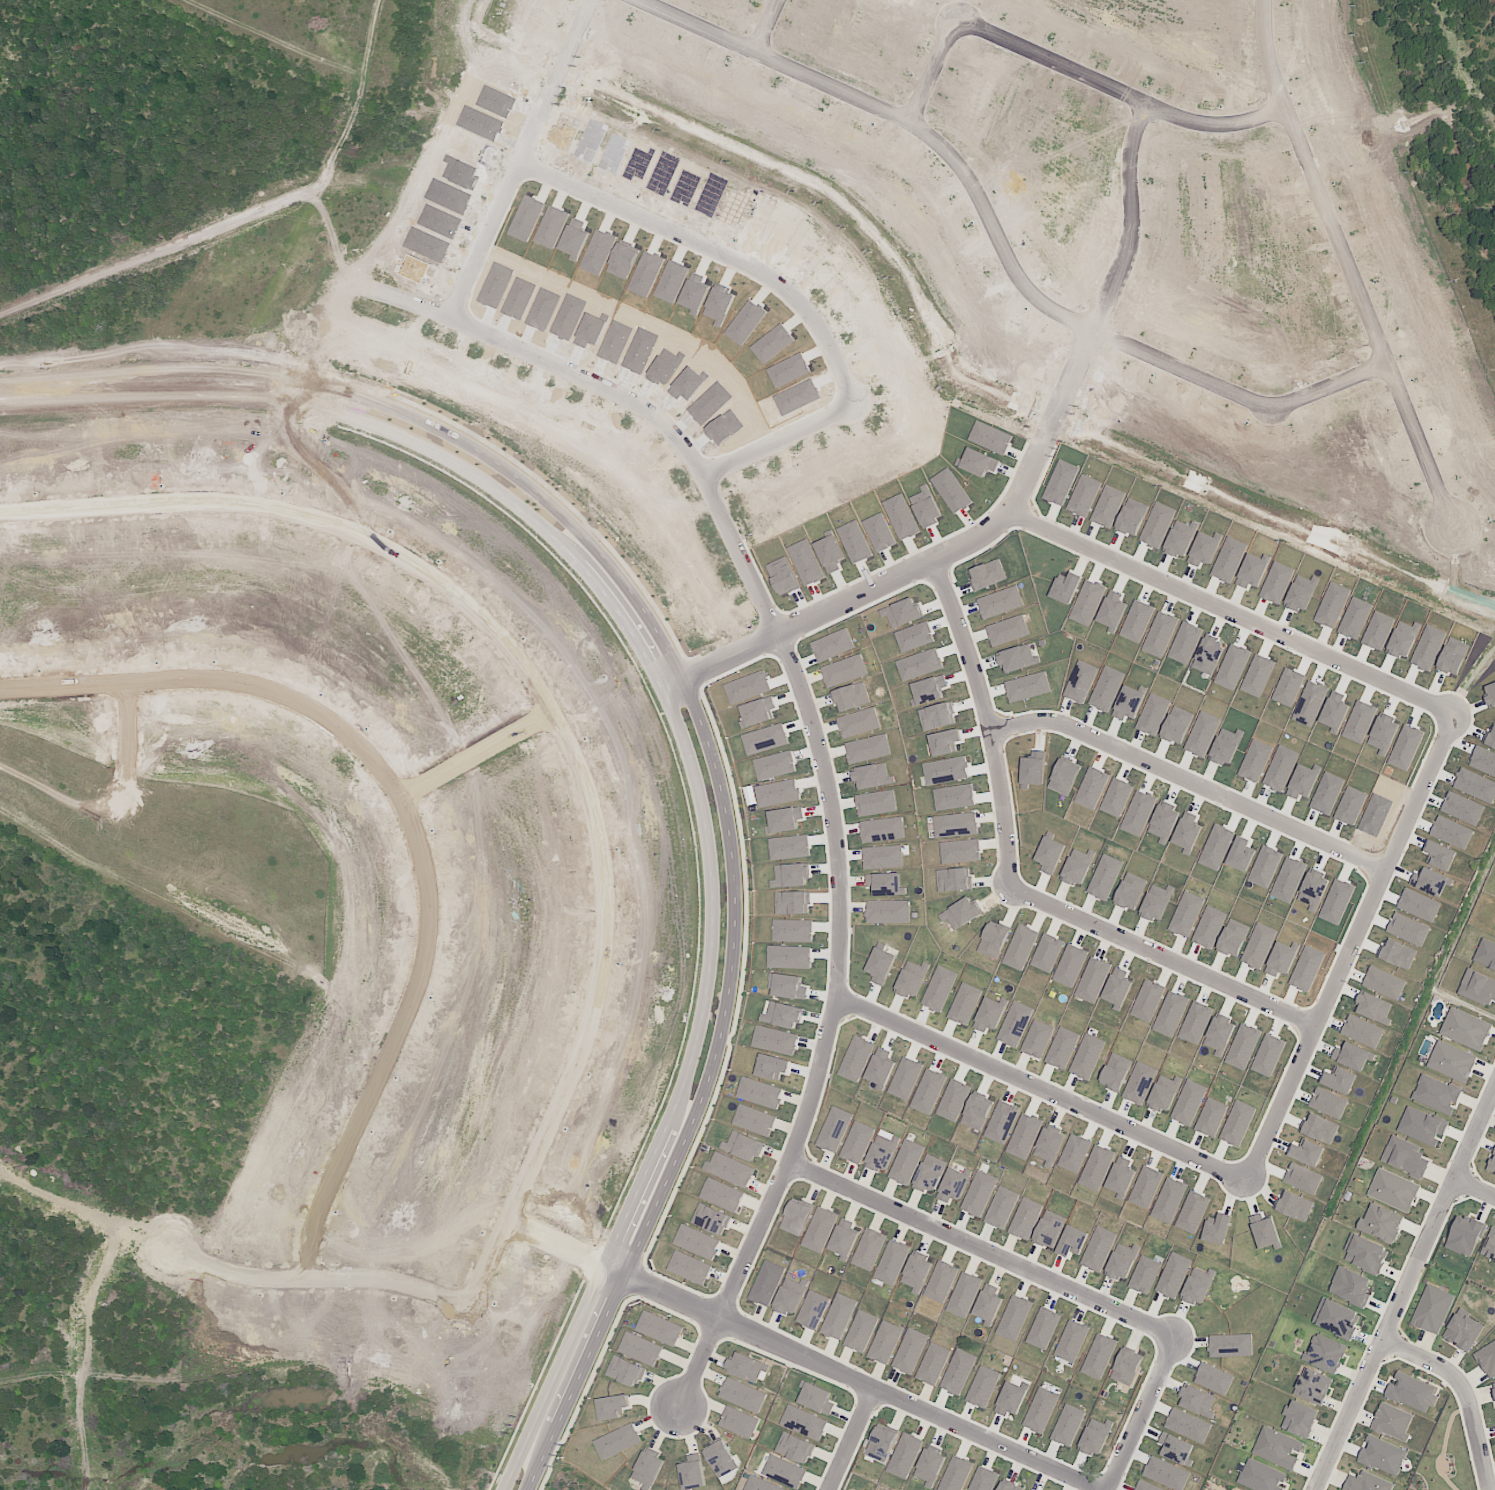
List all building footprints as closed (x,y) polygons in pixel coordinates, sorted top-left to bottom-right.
[(1482,938),(1473,961),(1494,970),(1494,943),(1482,938)] [(1488,1006),(1490,999),(1494,1001),(1494,979),(1467,969),(1458,995),(1488,1006)] [(1439,1034),(1481,1052),(1493,1025),(1451,1006),(1439,1034)] [(1467,1083),(1477,1056),(1437,1040),(1427,1068),(1467,1083)] [(1451,1115),(1462,1089),(1422,1073),(1411,1099),(1451,1115)] [(783,1087),(741,1078),(737,1099),(779,1108),(783,1087)] [(776,1116),(739,1104),(732,1124),(770,1136),(776,1116)] [(816,1145),(836,1153),(853,1114),(833,1105),(816,1145)] [(1396,1131),(1435,1147),(1440,1136),(1442,1137),(1448,1123),(1407,1105),(1396,1131)] [(860,1165),(875,1129),(855,1120),(840,1157),(860,1165)] [(755,1163),(764,1142),(733,1130),(727,1143),(722,1141),(719,1148),(755,1163)] [(899,1137),(893,1135),(891,1139),(876,1134),(865,1165),(886,1173),(899,1137)] [(1430,1158),(1418,1154),(1421,1145),(1390,1136),(1381,1163),(1424,1177),(1430,1158)] [(924,1147),(905,1138),(888,1178),(908,1186),(924,1147)] [(746,1189),(755,1169),(716,1151),(707,1171),(746,1189)] [(947,1162),(927,1153),(912,1187),(924,1192),(926,1188),(934,1192),(947,1162)] [(936,1198),(948,1203),(950,1197),(959,1200),(970,1175),(950,1167),(936,1198)] [(1367,1197),(1410,1212),(1420,1184),(1377,1168),(1367,1197)] [(961,1210),(980,1218),(997,1178),(978,1169),(961,1210)] [(737,1211),(744,1191),(707,1179),(700,1199),(737,1211)] [(1019,1194),(999,1185),(984,1222),(1004,1230),(1019,1194)] [(1042,1203),(1021,1197),(1009,1234),(1030,1240),(1042,1203)] [(781,1229),(801,1236),(812,1207),(791,1199),(781,1229)] [(731,1216),(700,1202),(691,1223),(722,1236),(731,1216)] [(1394,1243),(1404,1216),(1369,1202),(1359,1230),(1394,1243)] [(802,1245),(821,1254),(838,1214),(818,1206),(802,1245)] [(1067,1219),(1047,1209),(1033,1241),(1052,1250),(1067,1219)] [(1471,1258),(1485,1224),(1459,1213),(1445,1247),(1471,1258)] [(829,1250),(849,1257),(859,1233),(852,1231),(855,1223),(841,1217),(829,1250)] [(673,1243),(712,1260),(721,1241),(682,1224),(673,1243)] [(1058,1253),(1069,1256),(1070,1252),(1081,1255),(1088,1231),(1067,1225),(1058,1253)] [(1081,1265),(1100,1273),(1117,1234),(1097,1225),(1081,1265)] [(852,1265),(873,1271),(885,1234),(865,1227),(852,1265)] [(1494,1259),(1494,1229),(1490,1228),(1482,1255),(1494,1259)] [(1389,1248),(1351,1233),(1344,1251),(1347,1252),(1344,1261),(1380,1274),(1389,1248)] [(910,1247),(891,1238),(873,1278),(893,1286),(910,1247)] [(1125,1282),(1141,1246),(1134,1243),(1131,1249),(1118,1243),(1105,1273),(1125,1282)] [(704,1286),(712,1265),(676,1250),(667,1270),(704,1286)] [(918,1296),(933,1263),(925,1259),(926,1256),(915,1250),(901,1282),(913,1287),(911,1292),(918,1296)] [(1155,1291),(1175,1299),(1192,1260),(1173,1251),(1155,1291)] [(1162,1263),(1142,1255),(1128,1287),(1148,1295),(1162,1263)] [(768,1307),(786,1268),(765,1259),(748,1299),(768,1307)] [(944,1304),(958,1268),(938,1260),(924,1296),(944,1304)] [(1368,1288),(1371,1278),(1337,1267),(1329,1294),(1366,1306),(1372,1289),(1368,1288)] [(1209,1268),(1207,1273),(1194,1268),(1191,1276),(1211,1284),(1217,1271),(1209,1268)] [(945,1311),(965,1319),(982,1279),(962,1271),(945,1311)] [(1181,1298),(1201,1306),(1210,1285),(1190,1276),(1181,1298)] [(773,1308),(794,1316),(809,1281),(802,1278),(799,1283),(786,1278),(773,1308)] [(1003,1299),(997,1296),(1000,1288),(986,1282),(973,1314),(993,1322),(1003,1299)] [(1410,1324),(1438,1335),(1455,1295),(1427,1284),(1410,1324)] [(818,1330),(828,1297),(808,1290),(797,1323),(818,1330)] [(857,1301),(838,1292),(820,1332),(840,1340),(857,1301)] [(996,1333),(1016,1342),(1033,1302),(1013,1294),(996,1333)] [(1312,1325),(1352,1339),(1362,1312),(1322,1298),(1312,1325)] [(1046,1351),(1061,1315),(1041,1306),(1026,1342),(1046,1351)] [(844,1346),(864,1353),(878,1317),(858,1309),(844,1346)] [(675,1347),(684,1327),(644,1310),(635,1330),(675,1347)] [(1484,1327),(1458,1311),(1442,1337),(1468,1353),(1484,1327)] [(1090,1327),(1070,1319),(1054,1355),(1074,1363),(1090,1327)] [(867,1356),(887,1365),(903,1328),(883,1320),(867,1356)] [(912,1375),(928,1335),(909,1327),(892,1367),(912,1375)] [(618,1351),(654,1367),(663,1346),(627,1331),(618,1351)] [(1348,1347),(1316,1332),(1303,1360),(1335,1375),(1348,1347)] [(1101,1380),(1117,1340),(1097,1333),(1082,1372),(1101,1380)] [(1210,1335),(1210,1357),(1253,1356),(1252,1334),(1210,1335)] [(1473,1351),(1486,1377),(1494,1373),(1494,1340),(1473,1351)] [(935,1387),(950,1350),(931,1342),(915,1378),(935,1387)] [(977,1356),(957,1348),(940,1388),(960,1396),(977,1356)] [(1143,1357),(1122,1348),(1110,1378),(1131,1387),(1143,1357)] [(762,1370),(767,1372),(770,1364),(734,1351),(727,1372),(757,1383),(762,1370)] [(634,1386),(637,1379),(642,1381),(647,1367),(614,1355),(606,1376),(634,1386)] [(1226,1395),(1235,1376),(1202,1362),(1194,1381),(1226,1395)] [(1001,1373),(981,1364),(965,1400),(985,1409),(1001,1373)] [(1332,1376),(1302,1368),(1295,1395),(1325,1403),(1332,1376)] [(1439,1388),(1398,1371),(1393,1385),(1390,1383),(1384,1396),(1426,1413),(1430,1405),(1432,1406),(1439,1388)] [(767,1394),(727,1377),(719,1397),(758,1414),(767,1394)] [(1028,1389),(1008,1381),(995,1412),(1006,1416),(1008,1411),(1017,1415),(1028,1389)] [(799,1405),(831,1414),(834,1403),(829,1401),(832,1391),(806,1383),(799,1405)] [(1216,1412),(1211,1410),(1216,1396),(1185,1384),(1177,1406),(1213,1419),(1216,1412)] [(1043,1435),(1060,1394),(1040,1386),(1023,1426),(1043,1435)] [(630,1407),(627,1394),(597,1400),(601,1421),(621,1418),(619,1409),(630,1407)] [(1290,1407),(1288,1406),(1280,1428),(1309,1439),(1319,1410),(1293,1400),(1290,1407)] [(1370,1429),(1407,1443),(1410,1434),(1406,1433),(1414,1414),(1381,1402),(1370,1429)] [(1051,1438),(1071,1447),(1086,1412),(1066,1403),(1051,1438)] [(780,1424),(819,1441),(828,1421),(789,1404),(780,1424)] [(759,1417),(725,1407),(719,1428),(753,1438),(759,1417)] [(1205,1442),(1212,1423),(1172,1407),(1165,1427),(1205,1442)] [(1099,1457),(1114,1422),(1107,1419),(1105,1424),(1092,1418),(1079,1448),(1099,1457)] [(642,1443),(632,1423),(594,1441),(603,1460),(642,1443)] [(885,1462),(897,1433),(877,1425),(865,1454),(885,1462)] [(1252,1454),(1293,1470),(1299,1456),(1304,1442),(1263,1426),(1252,1454)] [(815,1445),(784,1431),(775,1451),(806,1465),(815,1445)] [(888,1473),(909,1479),(921,1439),(901,1432),(888,1473)] [(1159,1444),(1163,1445),(1159,1455),(1191,1467),(1194,1460),(1189,1458),(1194,1444),(1163,1432),(1159,1444)] [(1408,1451),(1368,1434),(1357,1460),(1397,1477),(1408,1451)] [(737,1469),(725,1439),(705,1448),(717,1478),(737,1469)] [(914,1475),(927,1481),(925,1486),(932,1489),(947,1457),(939,1453),(941,1448),(929,1443),(914,1475)] [(657,1457),(658,1452),(645,1447),(633,1479),(645,1483),(643,1489),(645,1489),(652,1489),(663,1459),(657,1457)] [(687,1463),(680,1464),(683,1489),(691,1489),(705,1487),(700,1453),(686,1455),(687,1463)] [(807,1470),(771,1454),(762,1474),(798,1489),(807,1470)] [(973,1463),(953,1455),(939,1489),(962,1489),(973,1463)] [(1191,1472),(1151,1455),(1142,1475),(1177,1489),(1183,1489),(1191,1472)] [(1248,1457),(1237,1483),(1252,1489),(1282,1489),(1289,1475),(1248,1457)] [(999,1473),(979,1465),(968,1489),(992,1489),(999,1473)] [(1362,1470),(1359,1476),(1350,1473),(1343,1489),(1391,1489),(1394,1484),(1362,1470)] [(751,1474),(744,1489),(787,1489),(751,1474)] [(1140,1479),(1135,1489),(1165,1489),(1140,1479)] [(1003,1481),(999,1489),(1022,1489),(1003,1481)]
